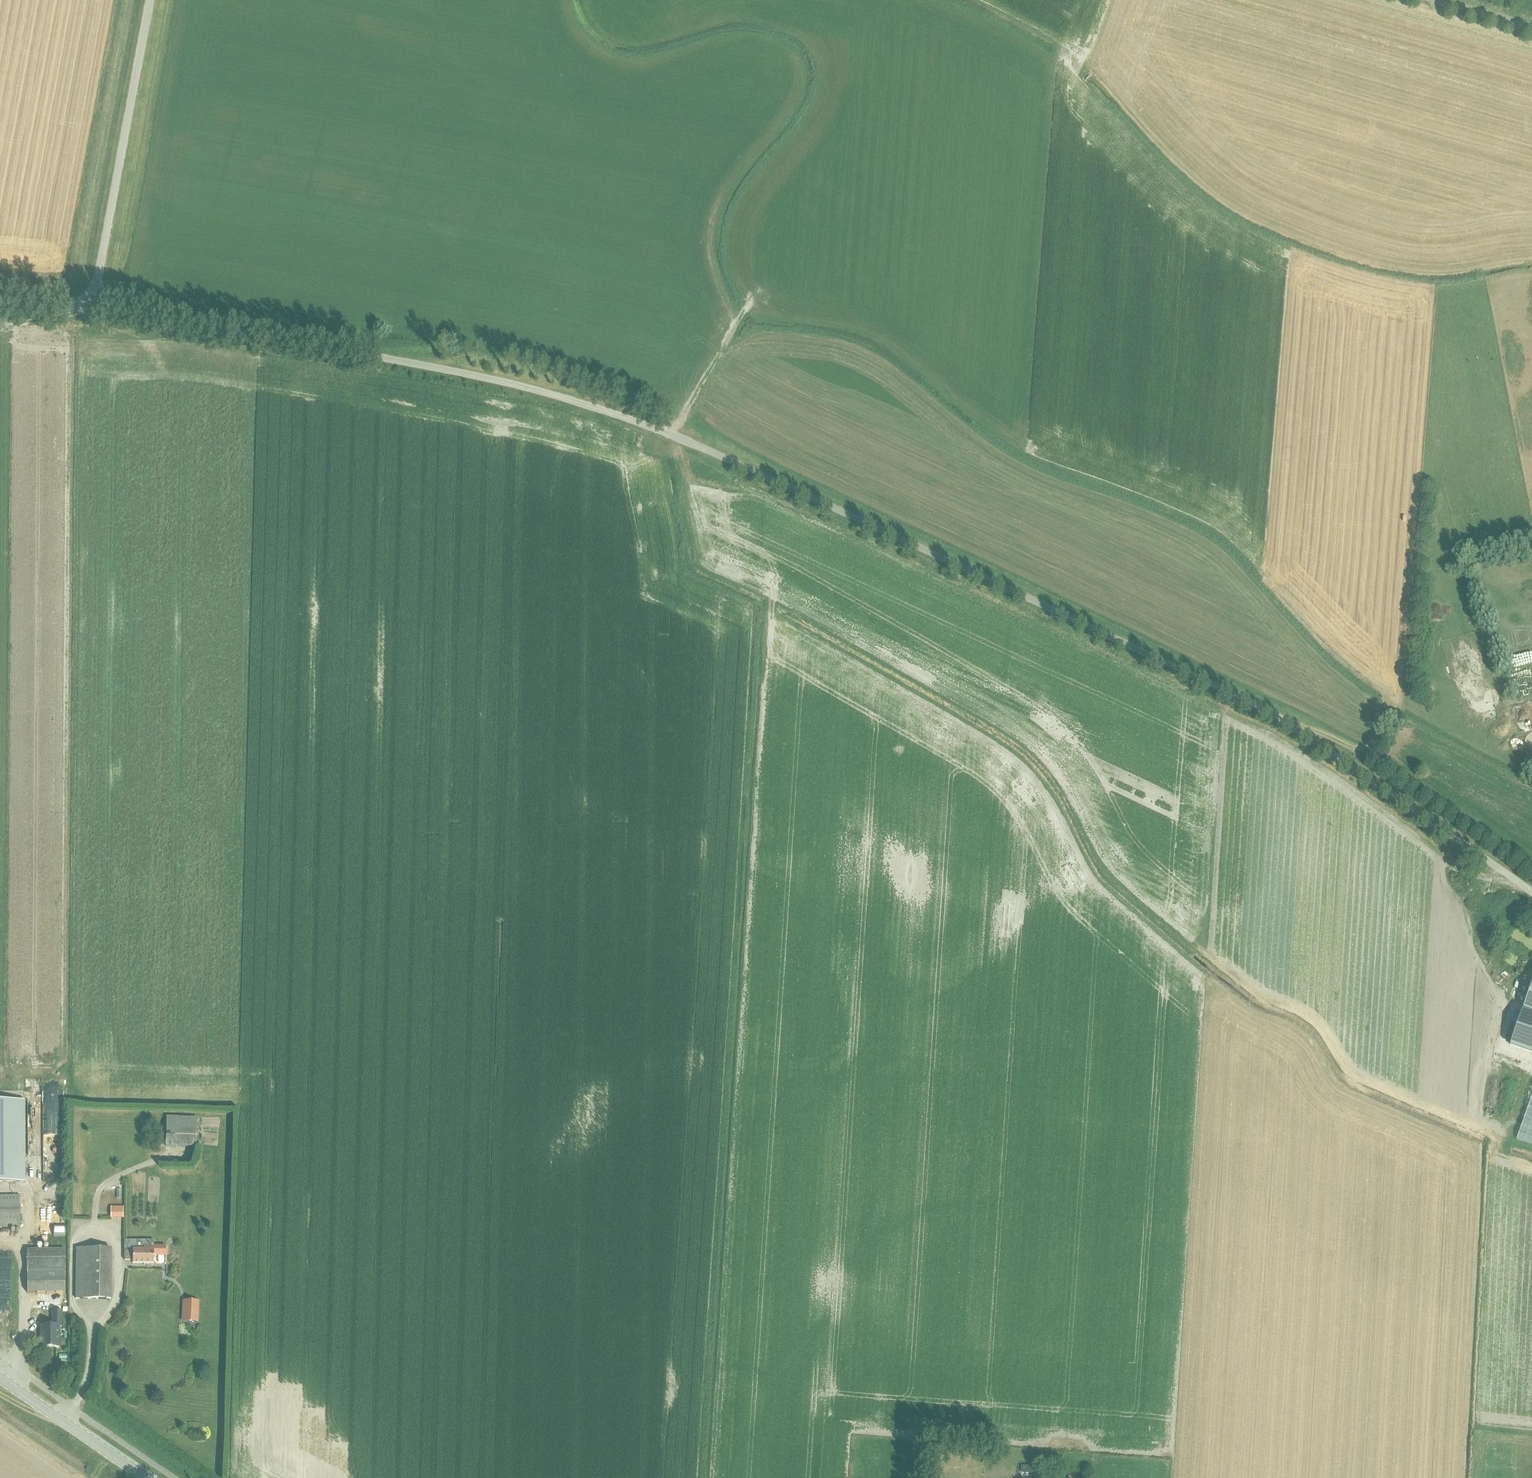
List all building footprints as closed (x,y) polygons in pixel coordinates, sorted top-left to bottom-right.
[(1509,742),(1514,750),(1523,744),(1518,736),(1509,742)] [(1493,1043),(1531,1056),(1531,975),(1516,970),(1493,1043)] [(23,1101),(0,1101),(0,1182),(23,1182),(23,1101)] [(1531,1146),(1531,1101),(1531,1104),(1528,1113),(1525,1123),(1524,1123),(1522,1132),(1520,1131),(1517,1142),(1531,1146)] [(196,1147),(197,1118),(166,1117),(166,1146),(196,1147)] [(19,1228),(19,1196),(0,1196),(0,1229),(19,1228)] [(125,1217),(125,1205),(112,1205),(112,1217),(125,1217)] [(165,1256),(165,1246),(153,1246),(153,1240),(124,1240),(124,1260),(132,1260),(132,1263),(153,1263),(153,1256),(165,1256)] [(110,1299),(111,1249),(75,1249),(75,1299),(110,1299)] [(64,1250),(26,1250),(26,1269),(64,1269),(64,1250)] [(11,1305),(12,1257),(0,1256),(0,1305),(11,1305)] [(184,1321),(198,1322),(199,1302),(185,1301),(184,1321)] [(2,1324),(8,1322),(6,1311),(0,1313),(0,1315),(2,1324)] [(52,1326),(41,1326),(41,1335),(41,1348),(59,1348),(59,1327),(61,1327),(61,1311),(52,1311),(52,1326)] [(1033,1473),(1034,1465),(1022,1465),(1022,1473),(1033,1473)]
